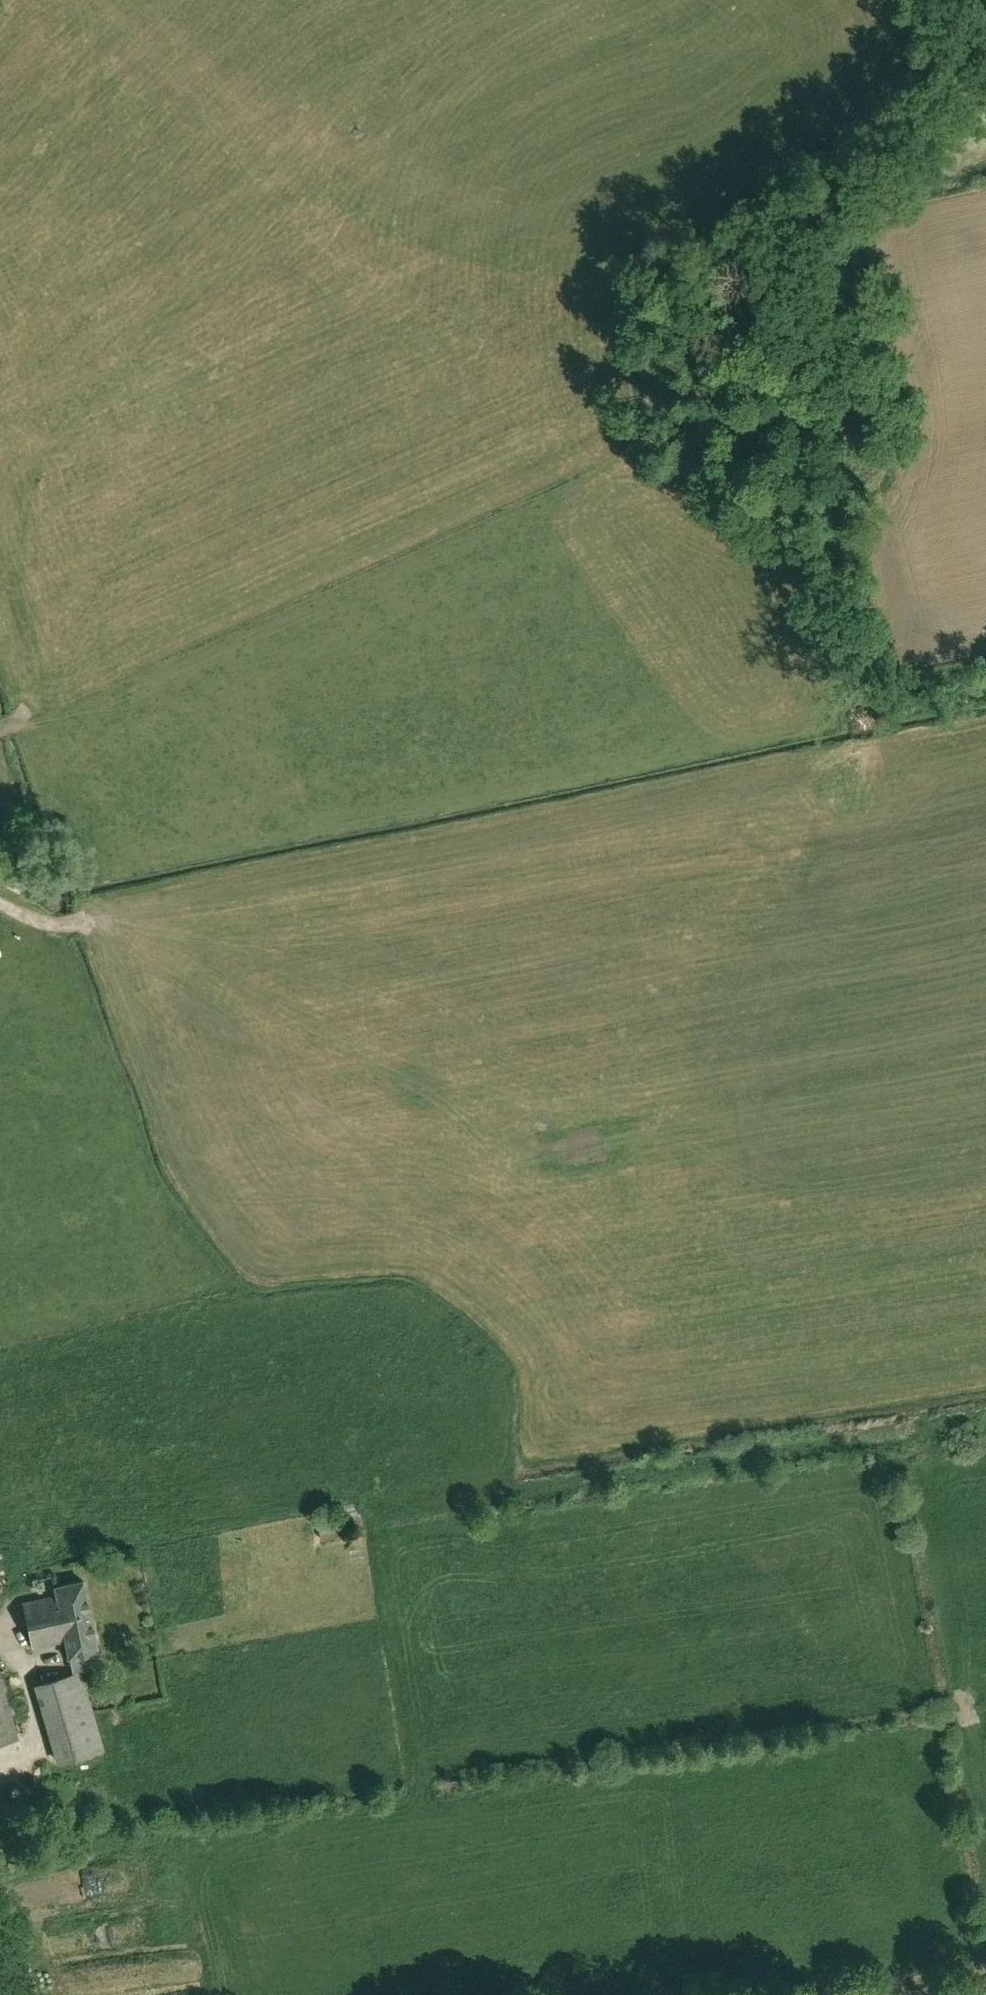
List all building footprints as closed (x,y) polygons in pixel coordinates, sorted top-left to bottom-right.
[(344,1506),(317,1511),(322,1540),(349,1536),(344,1506)] [(59,1596),(25,1603),(34,1648),(67,1641),(71,1658),(100,1652),(86,1581),(57,1587),(59,1596)] [(89,1693),(82,1672),(36,1685),(41,1706),(89,1693)] [(19,1739),(0,1673),(0,1744),(19,1739)]
